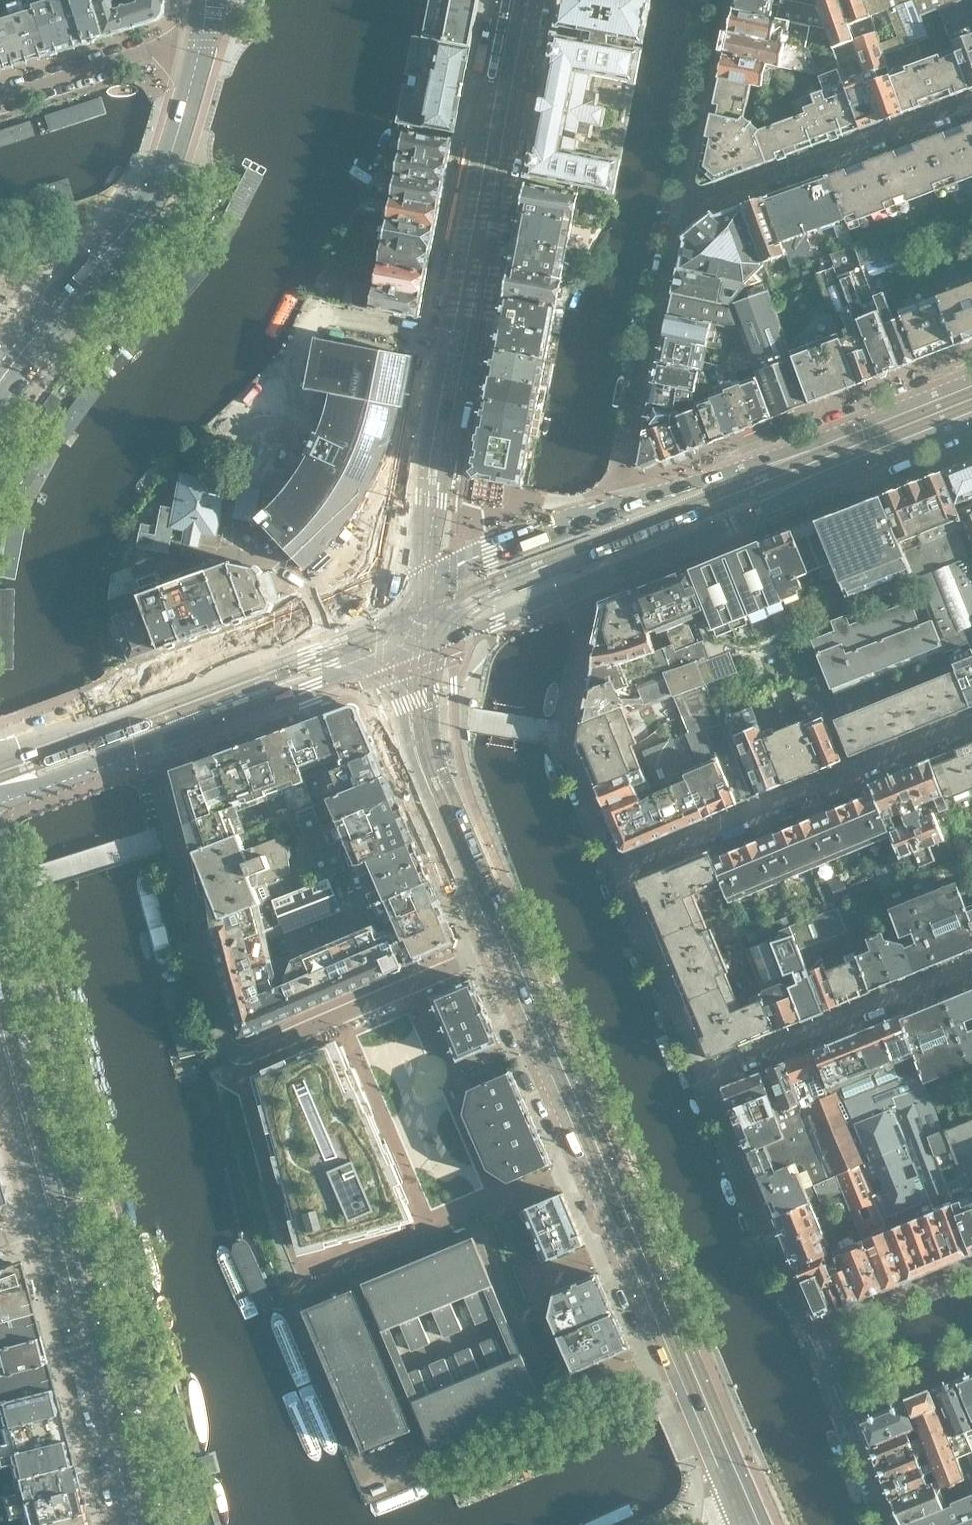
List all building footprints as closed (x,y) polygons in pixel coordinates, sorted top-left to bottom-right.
[(64,0),(54,0),(45,3),(60,50),(78,44),(64,0)] [(95,38),(83,0),(64,0),(78,44),(95,38)] [(95,38),(98,38),(98,37),(108,34),(117,32),(117,31),(107,0),(83,0),(95,38)] [(158,10),(157,10),(158,0),(107,0),(117,31),(138,24),(138,25),(150,20),(150,21),(153,20),(158,12),(158,10)] [(415,36),(470,47),(479,0),(422,0),(415,36)] [(586,41),(594,42),(595,34),(643,43),(651,0),(561,0),(556,27),(588,33),(586,41)] [(773,1),(773,0),(736,0),(734,9),(734,10),(792,22),(824,29),(814,0),(792,0),(791,4),(773,1)] [(863,0),(814,0),(824,29),(825,31),(831,49),(875,33),(863,0)] [(875,33),(882,55),(907,46),(916,42),(927,38),(919,15),(914,0),(863,0),(875,33)] [(919,15),(962,0),(914,0),(919,15)] [(919,15),(927,38),(916,42),(922,59),(954,48),(969,89),(971,88),(971,0),(962,0),(919,15)] [(42,56),(27,11),(21,13),(18,3),(10,6),(28,60),(42,56)] [(60,50),(45,3),(27,9),(27,11),(42,56),(60,50)] [(10,6),(3,8),(6,18),(0,19),(0,20),(14,64),(28,60),(10,6)] [(790,31),(792,22),(734,10),(729,32),(772,41),(775,28),(790,31)] [(0,20),(0,68),(0,69),(14,64),(0,20)] [(817,75),(807,49),(772,41),(729,32),(724,55),(767,64),(817,75)] [(903,113),(888,71),(882,55),(875,33),(831,49),(839,70),(858,63),(865,81),(880,121),(903,113)] [(586,41),(555,35),(548,67),(551,67),(545,97),(544,97),(540,114),(542,115),(536,144),(534,144),(528,176),(614,193),(620,160),(577,152),(579,141),(584,142),(585,137),(590,138),(593,125),(603,127),(606,108),(596,106),(599,94),(589,92),(592,75),(635,84),(641,51),(594,42),(586,41)] [(458,111),(466,69),(467,69),(471,48),(414,37),(398,122),(455,132),(459,111),(458,111)] [(969,89),(954,48),(922,59),(916,42),(907,46),(913,63),(888,71),(903,113),(909,111),(963,91),(969,89)] [(762,87),(767,64),(724,55),(719,78),(752,85),(762,87)] [(880,121),(865,81),(854,85),(850,71),(840,75),(843,83),(860,129),(880,121)] [(794,153),(782,122),(759,130),(744,118),(752,85),(719,78),(697,180),(697,182),(697,183),(698,184),(699,185),(700,185),(701,186),(702,186),(704,186),(705,186),(794,153)] [(860,129),(843,83),(800,99),(805,113),(782,122),(794,153),(860,129)] [(39,121),(39,123),(39,124),(40,126),(42,129),(43,129),(46,130),(48,130),(95,115),(98,114),(100,113),(102,111),(103,110),(105,108),(106,106),(107,104),(108,102),(106,101),(104,100),(102,99),(100,99),(98,98),(95,98),(93,98),(90,99),(43,114),(41,115),(39,117),(39,118),(39,121)] [(29,119),(0,129),(0,148),(34,136),(29,119)] [(971,177),(971,122),(830,176),(845,220),(846,220),(848,224),(971,177)] [(448,162),(453,140),(405,131),(401,153),(448,162)] [(444,184),(448,162),(401,153),(397,176),(444,184)] [(440,207),(444,184),(397,176),(392,198),(440,207)] [(806,234),(845,220),(830,176),(765,198),(784,254),(786,254),(791,269),(809,263),(802,244),(809,242),(806,234)] [(572,223),(577,194),(526,184),(520,213),(572,223)] [(436,229),(440,207),(392,198),(388,220),(436,229)] [(784,254),(765,198),(714,216),(711,213),(682,237),(684,240),(678,270),(746,285),(763,279),(766,278),(767,276),(762,262),(784,254)] [(566,251),(572,223),(520,213),(515,241),(566,251)] [(432,251),(436,229),(388,220),(384,242),(432,251)] [(900,367),(873,297),(867,282),(911,267),(899,231),(857,247),(830,256),(830,257),(855,319),(853,319),(876,377),(900,367)] [(561,279),(566,251),(515,241),(510,270),(561,279)] [(427,273),(432,251),(384,242),(380,264),(427,273)] [(876,377),(853,319),(855,319),(830,257),(810,263),(816,277),(828,309),(857,385),(876,377)] [(971,261),(963,263),(955,266),(941,272),(932,277),(923,282),(916,288),(908,295),(910,300),(898,305),(902,317),(901,317),(917,360),(971,339),(971,261)] [(423,295),(427,273),(380,264),(376,286),(423,295)] [(557,298),(561,279),(510,270),(504,298),(556,308),(564,309),(566,298),(560,296),(557,298)] [(732,305),(743,287),(746,285),(678,270),(673,293),(732,305)] [(857,385),(828,309),(823,311),(817,316),(811,321),(807,325),(801,330),(796,336),(793,341),(790,345),(788,347),(763,279),(746,285),(743,287),(732,305),(729,310),(737,329),(751,366),(757,381),(772,418),(806,405),(810,403),(816,401),(853,387),(857,385)] [(423,295),(376,286),(356,283),(351,305),(419,317),(423,295)] [(737,329),(729,310),(732,305),(673,293),(673,292),(668,315),(737,329)] [(917,360),(901,317),(894,320),(883,293),(873,297),(900,367),(917,360)] [(551,333),(556,308),(504,298),(499,324),(551,333)] [(751,366),(737,329),(668,315),(664,337),(707,347),(725,350),(717,359),(721,368),(725,367),(728,375),(751,366)] [(546,360),(551,333),(499,324),(494,351),(546,360)] [(704,362),(707,347),(664,337),(659,361),(701,370),(701,372),(703,373),(704,374),(713,364),(704,362)] [(391,435),(393,427),(395,420),(397,414),(398,406),(402,407),(412,357),(317,339),(308,389),(333,393),(331,401),(330,405),(329,409),(327,416),(325,423),(324,427),(321,434),(315,432),(305,453),(311,456),(309,460),(306,465),(302,471),(296,479),(292,485),(289,489),(285,495),(277,503),(268,512),(266,510),(229,503),(227,517),(260,524),(261,522),(305,569),(317,557),(326,548),(332,542),(339,532),(344,526),(349,520),(354,513),(358,506),(361,503),(367,492),(369,489),(374,478),(378,480),(382,470),(378,469),(382,461),(383,457),(386,450),(387,446),(390,439),(391,435)] [(541,385),(546,360),(494,351),(490,375),(541,385)] [(712,395),(704,374),(703,373),(701,372),(701,370),(659,361),(653,383),(694,392),(710,395),(711,395),(712,395)] [(536,410),(541,385),(490,375),(485,400),(536,410)] [(756,425),(741,388),(740,385),(733,388),(731,381),(722,385),(741,431),(756,425)] [(772,418),(757,381),(741,388),(756,425),(772,418)] [(696,405),(694,392),(653,383),(650,403),(675,407),(676,406),(696,405)] [(741,431),(722,385),(714,388),(718,396),(712,398),(713,401),(712,402),(726,437),(741,431)] [(531,435),(536,410),(485,400),(480,425),(531,435)] [(726,437),(712,402),(695,408),(696,409),(709,443),(726,437)] [(673,417),(675,407),(650,403),(644,431),(669,425),(673,417)] [(709,443),(696,409),(680,415),(679,411),(675,413),(676,416),(676,417),(689,449),(690,451),(709,443)] [(689,449),(676,417),(676,416),(673,417),(669,425),(644,431),(638,464),(643,469),(661,462),(661,461),(689,449)] [(522,486),(531,435),(480,425),(471,471),(475,477),(476,477),(522,486)] [(971,460),(971,461),(958,466),(958,465),(956,466),(957,467),(944,472),(944,471),(942,472),(954,503),(956,503),(964,500),(966,499),(971,498),(971,497),(971,460)] [(954,503),(942,472),(922,480),(939,522),(944,520),(949,533),(965,527),(956,503),(954,503)] [(215,533),(224,483),(207,480),(208,476),(199,474),(198,479),(181,476),(176,509),(161,506),(158,527),(141,524),(137,548),(169,553),(174,526),(187,528),(185,541),(199,543),(201,531),(215,533)] [(939,522),(922,480),(897,489),(913,532),(922,540),(938,534),(934,524),(939,522)] [(971,565),(971,546),(971,544),(965,547),(963,543),(970,540),(965,527),(949,533),(925,542),(922,540),(913,532),(897,489),(881,496),(912,572),(922,596),(932,620),(942,645),(941,645),(944,653),(966,644),(971,659),(971,565)] [(912,572),(881,496),(816,521),(838,574),(836,575),(849,607),(895,590),(890,580),(912,572)] [(966,505),(964,500),(956,503),(965,527),(970,540),(971,544),(971,503),(966,505)] [(838,574),(816,521),(793,531),(809,572),(820,568),(825,579),(836,575),(838,574)] [(809,572),(793,531),(762,543),(783,599),(796,594),(798,593),(797,590),(802,588),(798,577),(809,573),(809,572)] [(795,596),(796,594),(783,599),(762,543),(689,573),(703,611),(685,618),(700,660),(733,647),(739,647),(745,646),(751,644),(754,643),(758,642),(762,640),(767,637),(770,635),(775,631),(778,629),(779,627),(782,624),(783,623),(785,620),(788,616),(790,611),(793,605),(794,602),(794,600),(795,596)] [(250,617),(231,564),(231,563),(229,564),(204,559),(206,565),(208,571),(228,625),(250,617)] [(279,600),(269,571),(261,574),(261,573),(256,569),(231,564),(250,617),(268,611),(272,603),(279,600)] [(228,625),(208,571),(206,565),(186,573),(188,579),(186,580),(206,634),(228,625)] [(164,588),(162,581),(158,570),(135,578),(145,607),(161,650),(184,642),(164,588)] [(206,634),(186,580),(188,579),(186,573),(162,581),(164,588),(184,642),(206,634)] [(734,755),(694,662),(700,660),(685,618),(703,611),(689,573),(651,587),(676,651),(679,650),(685,666),(673,670),(665,673),(674,694),(690,732),(703,727),(736,804),(752,797),(734,755)] [(676,651),(651,587),(633,594),(641,614),(642,613),(649,632),(657,628),(661,637),(665,635),(669,645),(664,647),(673,670),(685,666),(679,650),(676,651)] [(161,650),(145,607),(136,610),(129,593),(109,600),(115,617),(115,618),(131,661),(161,650)] [(649,632),(642,613),(641,614),(633,594),(632,595),(609,603),(606,604),(605,607),(597,647),(614,645),(649,632)] [(7,692),(8,690),(9,687),(10,684),(10,681),(11,677),(8,608),(8,605),(6,602),(5,601),(2,599),(0,599),(0,695),(2,697),(3,699),(5,697),(7,692)] [(942,645),(932,620),(920,625),(911,601),(850,625),(846,615),(832,621),(835,631),(812,640),(832,689),(941,645),(942,645)] [(656,650),(649,632),(614,645),(597,647),(592,668),(619,662),(620,664),(656,650)] [(966,645),(948,652),(955,671),(970,707),(971,707),(971,659),(966,645)] [(673,670),(664,647),(656,650),(620,664),(619,662),(592,668),(588,691),(616,682),(619,689),(665,673),(673,670)] [(764,736),(752,707),(727,717),(700,660),(694,662),(734,755),(741,752),(759,794),(783,784),(764,736)] [(850,757),(970,707),(955,671),(835,720),(850,757)] [(630,713),(674,694),(665,673),(619,689),(616,682),(588,691),(587,691),(586,696),(585,700),(580,724),(581,724),(622,710),(627,707),(630,713)] [(377,753),(358,709),(357,708),(357,707),(355,706),(353,706),(351,706),(350,706),(327,715),(328,715),(341,752),(346,765),(377,753)] [(634,749),(638,747),(622,710),(581,724),(578,743),(588,768),(595,787),(642,768),(634,749)] [(341,752),(328,715),(307,722),(321,760),(341,752)] [(841,760),(823,717),(805,725),(823,768),(841,760)] [(823,768),(805,725),(803,720),(764,736),(783,784),(823,768)] [(321,760),(307,722),(286,730),(300,767),(321,760)] [(736,804),(703,727),(690,732),(643,751),(658,787),(687,775),(689,780),(705,818),(736,804)] [(305,781),(300,767),(286,730),(263,739),(280,786),(294,780),(296,785),(305,781)] [(280,786),(263,739),(240,747),(258,799),(267,795),(266,791),(280,786)] [(928,760),(945,801),(971,790),(971,742),(928,760)] [(258,799),(240,747),(216,756),(230,793),(233,803),(248,797),(249,802),(258,799)] [(386,776),(377,753),(346,765),(331,770),(337,784),(331,786),(336,798),(386,776)] [(230,793),(216,756),(196,763),(210,801),(230,793)] [(948,809),(945,801),(928,760),(918,764),(918,765),(911,768),(925,803),(935,799),(940,812),(948,809)] [(214,814),(210,801),(196,763),(173,771),(186,823),(214,814)] [(651,790),(642,768),(595,787),(604,808),(638,794),(638,795),(651,790)] [(915,853),(921,867),(936,861),(930,847),(945,841),(934,813),(924,817),(921,809),(918,810),(916,806),(925,803),(911,768),(870,785),(873,792),(891,836),(900,859),(915,853)] [(339,822),(396,798),(386,776),(336,798),(330,800),(339,822)] [(705,818),(689,780),(673,786),(689,824),(705,818)] [(689,824),(673,786),(655,794),(671,832),(689,824)] [(891,836),(873,792),(863,796),(863,797),(846,804),(862,843),(879,836),(881,840),(891,836)] [(671,832),(655,794),(641,802),(638,795),(638,794),(604,808),(622,849),(625,850),(671,832)] [(348,844),(406,821),(396,798),(339,822),(323,829),(313,807),(291,815),(321,880),(327,877),(341,872),(332,851),(348,844)] [(862,843),(846,804),(829,811),(829,810),(819,814),(837,858),(847,854),(845,850),(862,843)] [(245,833),(235,806),(214,814),(186,823),(194,852),(239,835),(245,833)] [(837,858),(819,814),(809,818),(810,819),(793,826),(809,865),(826,857),(828,862),(837,858)] [(357,865),(415,843),(406,821),(348,844),(357,865)] [(809,865),(793,826),(776,833),(776,832),(766,836),(784,880),(793,876),(792,872),(809,865)] [(257,885),(283,875),(285,856),(272,843),(245,852),(239,835),(194,852),(201,895),(208,898),(212,923),(263,902),(257,885)] [(784,880),(766,836),(756,840),(756,841),(740,848),(755,886),(773,879),(775,884),(784,880)] [(423,862),(415,843),(357,865),(362,876),(374,871),(377,879),(423,862)] [(755,886),(740,848),(723,855),(722,854),(713,858),(712,858),(722,882),(730,902),(740,898),(738,893),(755,886)] [(693,894),(722,882),(712,858),(709,851),(636,881),(636,882),(659,937),(703,918),(693,894)] [(376,905),(431,880),(423,862),(377,879),(381,888),(369,893),(374,906),(376,905)] [(967,911),(948,864),(882,891),(903,942),(915,972),(971,949),(971,922),(967,911)] [(264,940),(340,910),(327,877),(321,880),(263,902),(212,923),(219,950),(262,933),(264,940)] [(386,924),(439,901),(431,880),(376,905),(380,915),(382,914),(386,924)] [(149,889),(149,895),(151,902),(168,968),(181,965),(164,898),(162,892),(159,887),(158,885),(156,883),(154,882),(153,881),(152,881),(152,882),(151,883),(150,885),(149,887),(149,889)] [(394,944),(448,921),(439,901),(386,924),(391,934),(389,934),(394,944)] [(807,973),(802,960),(834,947),(821,914),(767,935),(769,940),(802,1020),(822,1012),(807,973)] [(730,972),(711,928),(708,929),(703,918),(659,937),(686,1003),(730,985),(726,974),(730,972)] [(452,945),(455,938),(448,921),(394,944),(398,954),(402,952),(408,964),(435,953),(452,945)] [(398,954),(394,944),(389,934),(388,932),(384,931),(384,930),(380,932),(378,928),(358,936),(376,978),(403,966),(398,954)] [(915,972),(903,942),(895,946),(886,943),(881,932),(874,935),(893,981),(915,972)] [(269,960),(266,948),(264,940),(262,933),(219,950),(227,978),(269,960)] [(893,981),(874,935),(866,938),(870,950),(866,957),(857,961),(870,992),(871,992),(870,990),(893,981)] [(376,978),(358,936),(332,947),(350,989),(376,978)] [(802,1020),(769,940),(744,950),(763,999),(776,1030),(802,1020)] [(350,989),(332,947),(305,959),(323,1000),(350,989)] [(870,992),(857,961),(854,952),(844,956),(847,963),(826,971),(839,1004),(870,992)] [(839,1004),(826,971),(821,958),(807,973),(822,1012),(839,1005),(839,1004)] [(323,1000),(305,959),(292,965),(286,979),(287,983),(284,984),(296,1012),(323,1000)] [(276,988),(269,960),(227,978),(234,1005),(276,988)] [(482,1001),(473,980),(432,997),(441,1018),(482,1001)] [(184,1075),(203,1070),(180,983),(161,988),(184,1075)] [(296,1012),(284,984),(276,988),(234,1005),(242,1035),(296,1012)] [(776,1030),(763,999),(740,1008),(730,985),(686,1003),(709,1058),(709,1059),(775,1031),(776,1030)] [(901,1018),(922,1070),(925,1078),(932,1075),(938,1092),(967,1080),(960,1063),(971,1059),(971,989),(901,1018)] [(491,1022),(482,1001),(441,1018),(450,1039),(491,1022)] [(922,1070),(901,1018),(900,1016),(814,1051),(832,1096),(842,1092),(846,1101),(922,1070)] [(500,1043),(491,1022),(450,1039),(459,1060),(500,1043)] [(256,1083),(254,1083),(258,1101),(260,1100),(261,1103),(266,1102),(267,1106),(263,1107),(264,1109),(260,1110),(265,1125),(268,1124),(269,1128),(273,1127),(274,1130),(271,1131),(271,1133),(268,1134),(272,1150),(273,1149),(274,1154),(280,1152),(281,1156),(275,1158),(279,1174),(280,1174),(281,1178),(286,1177),(287,1179),(283,1180),(286,1191),(290,1190),(296,1215),(291,1216),(294,1227),(299,1226),(300,1228),(294,1229),(299,1247),(303,1246),(304,1246),(305,1246),(309,1245),(310,1249),(310,1250),(324,1246),(324,1245),(322,1242),(325,1241),(326,1246),(340,1242),(338,1237),(343,1236),(344,1239),(350,1237),(351,1240),(357,1238),(357,1239),(372,1235),(372,1234),(373,1234),(372,1228),(373,1228),(374,1231),(384,1228),(383,1225),(386,1224),(387,1229),(400,1225),(399,1221),(409,1219),(409,1218),(411,1217),(403,1199),(405,1198),(401,1187),(396,1189),(395,1185),(401,1182),(392,1163),(386,1165),(385,1162),(394,1158),(388,1144),(384,1146),(383,1143),(382,1143),(381,1141),(379,1141),(379,1140),(376,1142),(375,1139),(377,1138),(377,1137),(378,1136),(377,1134),(380,1133),(373,1116),(370,1117),(370,1116),(366,1118),(364,1112),(371,1109),(364,1093),(361,1094),(361,1093),(356,1095),(356,1093),(362,1090),(360,1086),(361,1086),(354,1069),(347,1073),(345,1067),(347,1066),(346,1065),(349,1064),(342,1047),(337,1049),(336,1046),(332,1048),(331,1045),(330,1044),(321,1048),(322,1050),(321,1050),(322,1052),(316,1054),(314,1048),(300,1053),(303,1060),(301,1060),(299,1055),(287,1060),(290,1065),(285,1067),(284,1064),(281,1065),(281,1064),(268,1070),(270,1074),(260,1078),(261,1081),(256,1082),(256,1083)] [(886,1228),(861,1166),(870,1162),(846,1101),(842,1092),(832,1096),(814,1051),(785,1062),(785,1063),(802,1104),(833,1178),(837,1176),(843,1190),(865,1244),(883,1288),(907,1278),(888,1234),(886,1228)] [(802,1104),(785,1063),(767,1070),(784,1111),(802,1104)] [(894,1110),(930,1096),(932,1095),(925,1078),(922,1070),(846,1101),(870,1162),(861,1166),(886,1228),(902,1222),(904,1227),(923,1272),(940,1265),(921,1220),(919,1216),(935,1209),(894,1110)] [(465,1114),(520,1090),(512,1071),(469,1090),(464,1113),(465,1114)] [(768,1095),(759,1073),(721,1088),(730,1110),(768,1095)] [(473,1133),(528,1109),(520,1090),(465,1114),(473,1133)] [(777,1117),(768,1095),(730,1110),(739,1132),(740,1132),(777,1117)] [(927,1140),(945,1132),(930,1096),(894,1110),(935,1209),(936,1214),(955,1258),(971,1251),(971,1249),(927,1140)] [(833,1178),(802,1104),(784,1111),(786,1114),(777,1117),(786,1139),(748,1154),(766,1195),(767,1196),(773,1211),(772,1211),(774,1215),(775,1218),(811,1203),(821,1199),(815,1185),(833,1178)] [(480,1151),(536,1127),(528,1109),(473,1133),(480,1151)] [(786,1139),(777,1117),(740,1132),(748,1154),(786,1139)] [(956,1128),(945,1132),(971,1198),(971,1121),(956,1128)] [(488,1169),(544,1145),(536,1127),(480,1151),(488,1169)] [(945,1132),(927,1140),(971,1249),(971,1198),(945,1132)] [(552,1163),(544,1145),(488,1169),(509,1182),(552,1163)] [(843,1190),(837,1176),(833,1178),(815,1185),(821,1199),(843,1190)] [(564,1193),(523,1210),(545,1261),(585,1244),(564,1193)] [(797,1269),(826,1256),(829,1255),(822,1238),(825,1237),(822,1228),(818,1229),(812,1214),(815,1212),(811,1203),(775,1218),(780,1228),(779,1228),(783,1238),(784,1238),(790,1253),(789,1253),(793,1263),(795,1263),(797,1269)] [(955,1258),(936,1214),(921,1220),(940,1265),(955,1258)] [(923,1272),(904,1227),(888,1234),(907,1278),(923,1272)] [(451,1302),(465,1297),(476,1323),(503,1311),(492,1285),(493,1285),(473,1237),(472,1237),(472,1239),(365,1284),(364,1282),(363,1283),(383,1331),(394,1358),(398,1356),(387,1329),(401,1323),(412,1350),(430,1342),(419,1316),(433,1310),(444,1336),(462,1329),(451,1302)] [(249,1240),(240,1245),(241,1257),(265,1305),(271,1309),(281,1304),(281,1298),(265,1261),(261,1261),(253,1241),(249,1240)] [(883,1288),(865,1244),(843,1253),(861,1297),(883,1288)] [(861,1297),(843,1253),(842,1250),(834,1253),(839,1264),(831,1268),(846,1304),(861,1297)] [(846,1304),(831,1268),(826,1256),(797,1269),(802,1282),(819,1275),(833,1309),(846,1304)] [(19,1265),(17,1260),(11,1262),(0,1267),(0,1292),(24,1286),(19,1265)] [(550,1316),(606,1293),(598,1274),(556,1292),(550,1316)] [(819,1275),(802,1282),(811,1303),(810,1303),(815,1316),(833,1309),(819,1275)] [(24,1286),(0,1292),(0,1319),(31,1311),(24,1286)] [(407,1430),(349,1293),(354,1291),(353,1289),(303,1310),(304,1312),(309,1310),(366,1447),(362,1449),(362,1451),(412,1430),(411,1428),(407,1430)] [(558,1335),(614,1311),(606,1293),(550,1316),(558,1335)] [(31,1311),(0,1319),(0,1346),(37,1337),(31,1311)] [(566,1353),(622,1329),(614,1311),(558,1335),(566,1353)] [(574,1371),(630,1348),(622,1329),(566,1353),(574,1371)] [(543,1403),(522,1354),(521,1354),(511,1331),(507,1333),(517,1356),(505,1361),(496,1337),(480,1344),(490,1367),(480,1371),(470,1348),(455,1355),(465,1378),(454,1382),(445,1359),(429,1365),(439,1388),(429,1392),(419,1369),(402,1377),(412,1400),(411,1400),(432,1449),(434,1448),(433,1447),(491,1422),(540,1401),(541,1403),(543,1403)] [(37,1337),(0,1346),(0,1374),(44,1362),(37,1337)] [(44,1362),(0,1374),(0,1401),(51,1388),(44,1362)] [(957,1380),(971,1416),(971,1373),(957,1380)] [(930,1391),(906,1401),(917,1427),(920,1437),(923,1445),(926,1451),(930,1462),(933,1468),(938,1479),(941,1487),(942,1487),(965,1477),(962,1468),(957,1456),(971,1450),(971,1448),(966,1432),(971,1429),(971,1416),(957,1380),(935,1389),(955,1435),(949,1437),(930,1391)] [(51,1388),(0,1401),(0,1427),(57,1412),(51,1388)] [(917,1427),(906,1401),(859,1421),(870,1447),(907,1431),(917,1427)] [(57,1412),(0,1427),(0,1434),(2,1443),(0,1443),(0,1454),(64,1438),(57,1412)] [(877,1464),(923,1445),(920,1437),(911,1441),(907,1431),(870,1447),(877,1464)] [(64,1438),(0,1454),(0,1466),(8,1464),(11,1478),(70,1462),(64,1438)] [(921,1466),(917,1455),(926,1451),(923,1445),(877,1464),(884,1481),(921,1466)] [(77,1487),(70,1462),(11,1478),(15,1490),(0,1494),(0,1507),(77,1487)] [(929,1483),(924,1472),(933,1468),(930,1462),(921,1466),(884,1481),(892,1499),(929,1483)] [(962,1468),(965,1477),(971,1493),(971,1463),(962,1468)] [(950,1505),(942,1487),(941,1487),(938,1479),(929,1483),(892,1499),(902,1524),(950,1505)] [(77,1487),(0,1507),(0,1519),(21,1514),(24,1524),(29,1524),(34,1524),(83,1511),(77,1487)] [(971,1516),(971,1493),(952,1501),(953,1504),(950,1505),(902,1524),(951,1524),(971,1516)] [(83,1511),(34,1524),(87,1524),(83,1511)] [(951,1524),(971,1524),(971,1516),(951,1524)]
